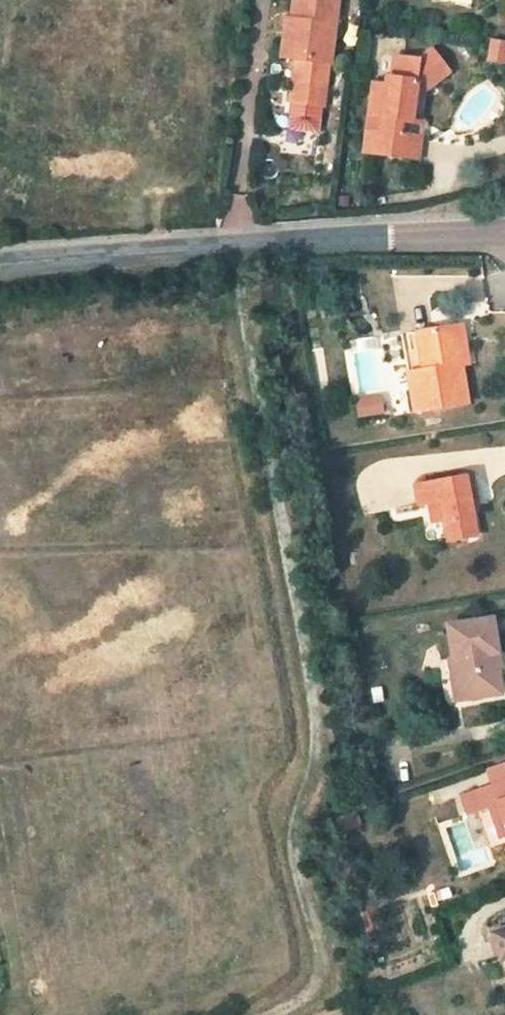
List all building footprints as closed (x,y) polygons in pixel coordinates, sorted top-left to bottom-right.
[(317,20),(319,0),(275,0),(274,16),(280,17),(276,60),(275,67),(273,85),(311,88),(313,63),(302,62),(305,19),(317,20)] [(305,19),(302,62),(313,63),(317,20),(305,19)] [(484,62),(504,67),(504,62),(504,43),(490,39),(484,62)] [(395,106),(397,105),(397,86),(427,66),(414,50),(397,63),(375,61),(373,80),(366,79),(366,89),(354,87),(349,119),(362,121),(359,136),(349,135),(347,157),(402,164),(404,144),(382,141),(383,124),(396,125),(395,106)] [(427,66),(397,86),(397,105),(436,75),(427,66)] [(311,88),(273,85),(271,104),(309,108),(311,88)] [(383,124),(382,141),(404,144),(405,125),(396,125),(383,124)] [(438,331),(444,362),(456,360),(451,329),(438,331)] [(452,410),(444,362),(438,331),(406,336),(413,390),(394,393),(398,419),(452,410)] [(394,393),(413,390),(406,336),(387,339),(394,393)] [(353,396),(355,417),(383,414),(381,394),(353,396)] [(444,482),(449,510),(460,509),(455,481),(444,482)] [(425,548),(455,542),(449,510),(444,482),(397,491),(399,513),(409,511),(420,511),(422,526),(425,548)] [(422,526),(420,511),(409,511),(410,527),(422,526)] [(472,625),(433,631),(438,662),(445,704),(480,698),(472,659),(478,656),(472,625)] [(470,789),(475,804),(494,859),(504,855),(504,779),(470,789)] [(448,812),(475,804),(470,789),(443,796),(448,812)] [(471,925),(477,946),(504,936),(504,917),(471,925)] [(477,946),(481,958),(504,953),(504,936),(477,946)]
